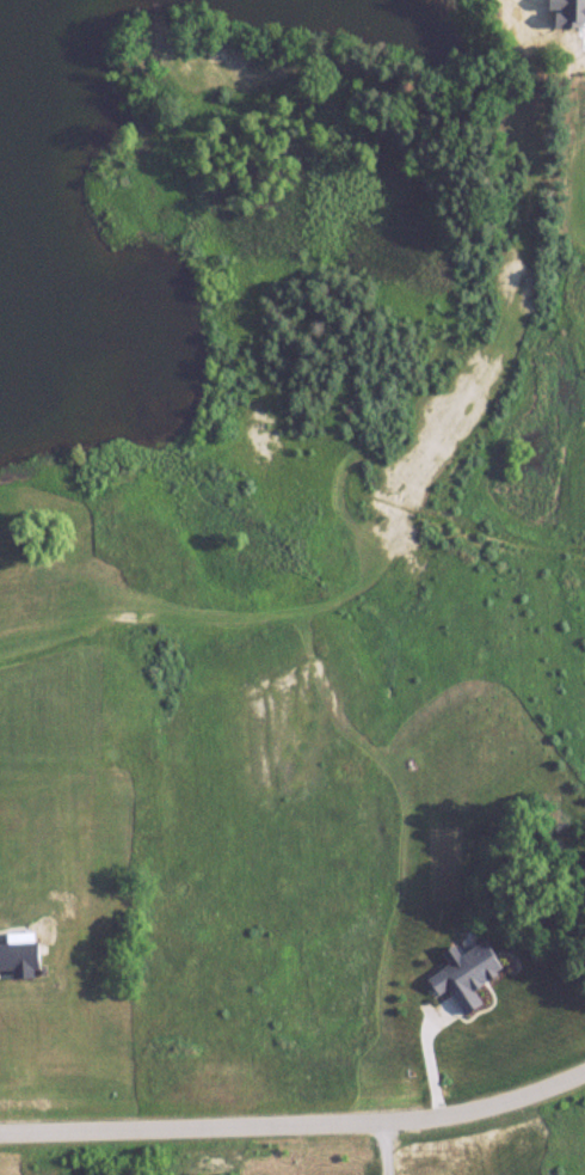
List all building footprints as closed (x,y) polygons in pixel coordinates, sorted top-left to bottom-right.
[(434,975),(444,994),(457,987),(473,1016),(493,1005),(483,986),(515,968),(499,939),(434,975)]
